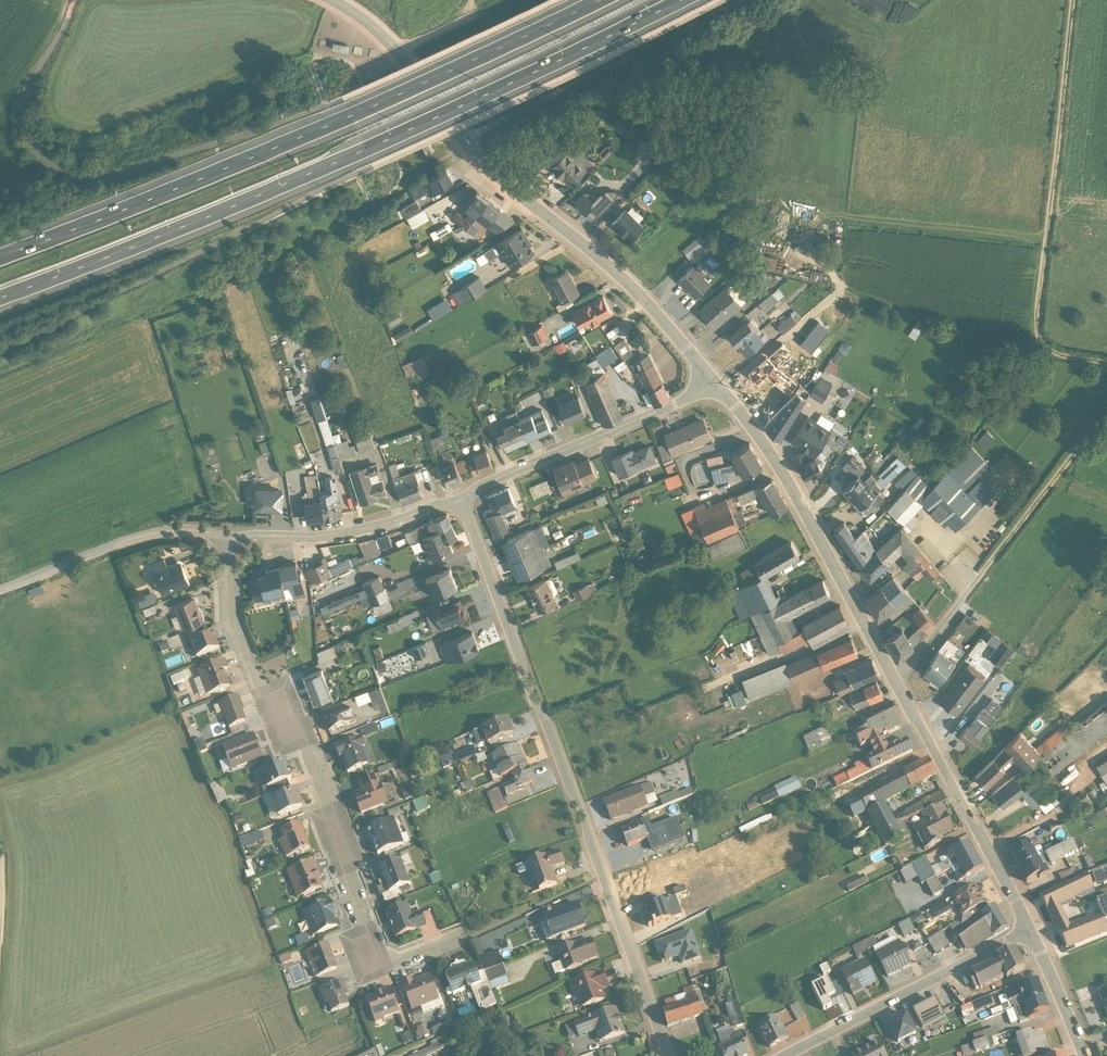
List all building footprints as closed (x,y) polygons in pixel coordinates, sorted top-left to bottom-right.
[(606,113),(598,109),(594,120),(602,123),(606,113)] [(427,139),(423,141),(426,150),(431,148),(427,139)] [(586,154),(575,143),(570,148),(568,146),(552,164),(563,175),(570,181),(586,165),(581,159),(586,154)] [(428,192),(453,178),(446,165),(424,178),(423,178),(409,186),(415,196),(426,189),(428,192)] [(456,206),(452,212),(466,223),(489,195),(478,186),(460,209),(456,206)] [(583,188),(574,198),(592,216),(618,190),(615,187),(583,188)] [(489,195),(466,223),(479,234),(489,222),(497,227),(515,216),(489,195)] [(406,214),(422,205),(417,196),(401,205),(406,214)] [(643,213),(632,203),(627,207),(626,206),(612,220),(630,238),(644,224),(638,218),(643,213)] [(407,214),(412,224),(429,214),(424,205),(407,214)] [(448,218),(430,229),(434,235),(452,225),(448,218)] [(522,224),(484,247),(489,256),(502,249),(510,263),(535,248),(530,241),(532,240),(522,224)] [(707,241),(699,232),(682,247),(693,259),(707,248),(704,244),(707,241)] [(426,243),(416,249),(418,254),(429,248),(426,243)] [(777,254),(752,248),(749,261),(774,267),(777,254)] [(697,259),(679,277),(685,283),(687,282),(697,292),(710,279),(704,272),(707,269),(697,259)] [(676,269),(681,274),(688,266),(683,261),(676,269)] [(823,269),(814,267),(811,276),(821,279),(823,269)] [(565,268),(548,276),(560,298),(556,301),(559,306),(566,302),(565,301),(572,297),(570,293),(577,289),(565,268)] [(451,289),(459,301),(486,285),(479,272),(451,289)] [(741,301),(746,297),(732,281),(727,284),(726,283),(698,307),(714,326),(742,303),(741,301)] [(758,301),(765,308),(778,297),(777,297),(783,292),(778,285),(772,290),(771,290),(758,301)] [(448,293),(428,304),(434,315),(454,304),(448,293)] [(596,296),(572,309),(579,322),(585,319),(587,322),(612,309),(603,293),(601,294),(600,293),(595,296),(596,296)] [(776,323),(782,330),(801,315),(794,307),(791,310),(791,311),(776,323)] [(739,344),(760,326),(752,316),(749,319),(747,318),(729,333),(729,334),(736,342),(737,342),(739,344)] [(817,319),(800,341),(811,350),(828,327),(817,319)] [(410,321),(395,330),(399,337),(414,327),(410,321)] [(542,321),(521,332),(527,343),(548,332),(542,321)] [(760,326),(739,344),(746,353),(763,338),(763,337),(767,334),(763,330),(764,329),(761,326),(760,326)] [(628,333),(613,342),(622,356),(628,354),(630,357),(636,353),(634,350),(633,350),(628,342),(633,339),(628,333)] [(555,342),(559,349),(568,345),(563,338),(555,342)] [(796,386),(799,381),(777,363),(791,351),(782,340),(747,369),(757,380),(766,373),(788,391),(789,390),(791,391),(796,386)] [(618,353),(610,342),(595,351),(603,363),(618,353)] [(841,351),(836,348),(831,357),(836,360),(841,351)] [(648,351),(630,360),(635,368),(637,367),(648,387),(662,379),(648,351)] [(422,352),(402,362),(406,373),(416,368),(419,374),(429,370),(430,371),(431,371),(422,352)] [(603,422),(622,414),(608,379),(608,378),(609,378),(604,368),(606,367),(597,353),(586,360),(594,374),(586,379),(590,388),(588,389),(603,422)] [(839,365),(829,359),(826,365),(836,370),(839,365)] [(832,381),(819,373),(808,391),(821,398),(832,381)] [(744,386),(750,400),(770,392),(764,378),(744,386)] [(413,386),(416,395),(429,389),(425,379),(413,386)] [(654,399),(655,401),(669,394),(662,380),(648,387),(648,388),(642,391),(649,402),(654,399)] [(554,390),(551,382),(542,386),(545,394),(554,390)] [(286,387),(291,400),(296,398),(291,385),(286,387)] [(851,392),(846,385),(841,389),(845,396),(851,392)] [(780,436),(806,393),(796,386),(791,391),(766,425),(780,436)] [(578,392),(558,400),(563,412),(566,418),(570,416),(586,409),(578,392)] [(326,414),(319,393),(311,396),(318,417),(326,414)] [(521,398),(514,401),(517,407),(523,405),(521,398)] [(294,408),(298,420),(310,416),(307,404),(294,408)] [(528,435),(551,426),(551,425),(542,405),(519,414),(528,435)] [(504,445),(528,435),(515,407),(504,412),(507,420),(503,421),(505,426),(497,429),(504,445)] [(834,419),(821,411),(816,418),(806,412),(791,437),(799,443),(800,443),(806,447),(792,454),(797,463),(815,452),(831,427),(829,426),(834,419)] [(335,470),(344,467),(326,414),(318,417),(330,453),(335,470)] [(664,432),(673,451),(710,435),(702,416),(664,432)] [(485,421),(479,424),(484,434),(490,431),(485,421)] [(264,423),(254,426),(257,436),(263,435),(268,434),(264,423)] [(353,429),(359,448),(375,443),(368,424),(353,429)] [(840,449),(849,435),(833,425),(815,452),(797,463),(799,467),(800,466),(805,474),(811,471),(812,472),(822,467),(822,465),(825,459),(824,456),(832,444),(840,449)] [(993,435),(986,428),(977,437),(984,444),(993,435)] [(446,473),(449,481),(460,477),(462,476),(445,429),(444,429),(429,435),(433,445),(438,444),(440,447),(441,447),(444,454),(441,455),(443,461),(439,463),(443,474),(446,473)] [(269,436),(259,439),(262,448),(263,448),(264,452),(273,449),(269,436)] [(347,436),(335,440),(340,455),(356,449),(354,440),(349,442),(347,436)] [(673,457),(666,438),(657,442),(665,461),(673,457)] [(619,473),(657,458),(649,440),(634,447),(633,445),(611,454),(619,473)] [(743,473),(762,463),(749,440),(730,451),(734,458),(711,464),(715,479),(737,474),(742,471),(743,473)] [(897,451),(903,445),(897,440),(883,455),(873,446),(865,454),(874,465),(868,470),(852,453),(842,463),(853,475),(842,485),(853,496),(897,451)] [(916,470),(886,504),(887,504),(904,520),(923,500),(943,522),(947,518),(955,526),(994,488),(982,474),(992,463),(969,441),(932,483),(916,470)] [(474,471),(493,462),(486,445),(467,453),(467,454),(456,459),(459,467),(470,463),(474,471)] [(879,487),(907,462),(897,451),(853,496),(859,503),(858,508),(861,511),(866,510),(885,493),(879,487)] [(565,491),(576,487),(574,483),(597,473),(588,454),(575,459),(573,457),(554,465),(565,491)] [(674,457),(665,461),(668,469),(678,466),(674,457)] [(378,492),(387,489),(383,474),(382,474),(380,474),(379,469),(381,468),(377,458),(349,467),(360,500),(379,494),(378,492)] [(389,461),(393,474),(399,471),(395,459),(389,461)] [(423,473),(420,464),(393,474),(403,499),(422,492),(419,484),(420,483),(417,476),(423,473)] [(303,496),(307,517),(325,514),(317,470),(305,472),(307,484),(307,485),(308,488),(305,489),(306,493),(309,493),(309,495),(303,496)] [(333,476),(333,472),(325,474),(327,486),(320,487),(325,514),(343,511),(338,480),(337,480),(336,475),(333,476)] [(545,476),(525,484),(529,495),(550,487),(545,476)] [(771,511),(787,504),(771,476),(770,476),(726,495),(739,523),(746,519),(740,506),(740,505),(737,507),(733,498),(739,496),(741,501),(755,494),(757,498),(761,496),(771,511)] [(516,501),(508,483),(507,484),(488,492),(493,504),(484,507),(495,532),(511,525),(505,512),(518,506),(516,502),(516,501)] [(283,486),(256,484),(255,505),(282,507),(283,486)] [(610,496),(607,487),(594,492),(598,501),(610,496)] [(739,524),(726,495),(722,495),(705,503),(703,498),(693,503),(693,505),(687,507),(691,516),(697,513),(702,525),(696,527),(691,529),(696,541),(707,537),(739,524)] [(532,517),(541,513),(538,507),(529,511),(530,514),(532,517)] [(756,507),(746,511),(750,520),(760,515),(756,507)] [(447,510),(411,526),(415,535),(451,520),(447,510)] [(844,518),(834,526),(858,561),(875,545),(862,526),(855,532),(844,518)] [(449,536),(457,532),(451,520),(419,534),(430,557),(433,556),(433,557),(454,548),(449,536)] [(544,541),(536,522),(506,535),(508,540),(505,541),(511,555),(544,541)] [(858,564),(867,574),(871,574),(900,547),(907,556),(902,561),(911,571),(920,563),(922,564),(929,556),(900,523),(858,564)] [(745,542),(739,526),(706,541),(713,556),(745,542)] [(388,530),(376,534),(380,546),(392,542),(388,530)] [(319,559),(306,564),(312,578),(367,555),(367,556),(381,550),(374,535),(360,541),(365,551),(354,556),(353,553),(350,555),(350,554),(338,559),(336,554),(328,557),(326,552),(318,555),(319,559)] [(799,552),(790,538),(754,559),(754,560),(740,568),(746,580),(738,584),(737,582),(726,587),(739,614),(778,596),(766,572),(799,552)] [(522,572),(550,560),(542,542),(511,555),(516,568),(517,568),(520,567),(522,572)] [(581,554),(578,547),(554,557),(557,564),(581,554)] [(163,589),(190,578),(181,556),(167,562),(164,555),(151,560),(163,589)] [(920,563),(907,576),(910,579),(916,574),(917,576),(924,569),(930,575),(932,574),(935,578),(942,572),(938,568),(929,556),(922,564),(920,563)] [(296,558),(279,562),(284,582),(291,581),(294,593),(306,591),(300,566),(298,566),(296,558)] [(253,587),(255,594),(257,594),(258,600),(286,594),(279,563),(266,566),(267,570),(259,572),(260,577),(253,578),(255,586),(253,587)] [(426,575),(433,592),(457,582),(450,565),(426,575)] [(389,594),(379,572),(363,579),(372,601),(389,594)] [(528,583),(539,607),(557,598),(553,589),(556,588),(557,585),(552,574),(549,573),(546,574),(528,583)] [(871,606),(884,594),(890,588),(892,590),(901,582),(893,573),(874,589),(866,596),(871,606)] [(750,610),(760,632),(794,618),(791,613),(801,608),(802,609),(820,600),(819,597),(830,592),(822,576),(750,610)] [(596,585),(593,578),(572,587),(577,596),(591,589),(590,588),(596,585)] [(43,580),(29,585),(31,592),(45,587),(43,580)] [(892,590),(890,588),(871,606),(877,616),(886,609),(892,615),(914,597),(901,582),(892,590)] [(147,591),(135,596),(139,604),(150,599),(147,591)] [(177,627),(205,616),(195,591),(174,600),(178,610),(172,613),(177,627)] [(448,602),(427,610),(434,627),(467,614),(464,605),(460,595),(448,600),(448,602)] [(154,600),(143,604),(146,611),(148,610),(151,617),(157,615),(155,607),(157,607),(154,600)] [(798,627),(794,618),(760,632),(769,651),(781,645),(783,649),(804,639),(806,642),(810,639),(813,644),(851,624),(849,619),(840,602),(802,620),(803,625),(798,627)] [(935,620),(919,603),(911,610),(920,621),(907,633),(903,626),(897,628),(885,635),(896,656),(900,656),(935,620)] [(289,606),(292,617),(300,615),(298,604),(289,606)] [(968,614),(965,611),(955,623),(964,631),(980,610),(974,606),(968,614)] [(897,628),(893,621),(881,628),(885,635),(897,628)] [(1014,646),(988,626),(983,633),(996,644),(989,654),(1001,663),(1014,646)] [(472,627),(440,639),(447,657),(479,645),(472,627)] [(210,628),(187,638),(197,663),(220,654),(210,628)] [(750,694),(857,649),(851,633),(742,677),(750,694)] [(960,655),(965,648),(947,634),(930,656),(931,657),(923,668),(931,674),(929,677),(936,683),(958,654),(960,655)] [(347,644),(344,638),(337,641),(339,647),(347,644)] [(411,644),(415,654),(430,648),(426,638),(411,644)] [(317,648),(321,657),(337,651),(333,641),(317,648)] [(293,642),(287,645),(290,650),(295,648),(293,642)] [(374,645),(378,655),(384,653),(380,642),(374,645)] [(167,646),(158,649),(161,658),(170,655),(167,646)] [(855,663),(863,680),(880,673),(872,656),(855,663)] [(377,658),(378,666),(386,666),(386,658),(377,658)] [(983,675),(986,672),(970,660),(967,663),(966,662),(940,697),(957,711),(984,676),(983,675)] [(833,676),(839,690),(863,680),(855,663),(846,666),(846,668),(842,669),(843,673),(839,675),(838,673),(833,676)] [(228,673),(225,664),(197,675),(200,683),(194,686),(200,702),(207,700),(207,701),(230,691),(224,675),(228,673)] [(304,672),(314,699),(332,692),(322,665),(304,672)] [(387,681),(383,672),(377,674),(381,683),(387,681)] [(883,692),(875,675),(849,686),(853,696),(849,698),(852,704),(856,702),(857,704),(883,692)] [(185,677),(170,683),(173,690),(188,684),(185,677)] [(368,686),(355,690),(359,700),(371,695),(374,704),(380,702),(382,708),(388,705),(380,682),(368,686)] [(728,689),(733,703),(747,698),(743,684),(728,689)] [(995,714),(1003,704),(992,694),(984,704),(983,703),(967,723),(966,722),(959,731),(974,742),(996,714),(995,714)] [(1061,733),(1043,747),(1041,750),(1036,754),(1051,773),(1106,726),(1106,700),(1106,698),(1061,733)] [(902,713),(894,699),(893,699),(866,713),(867,715),(858,720),(859,721),(856,722),(862,734),(902,713)] [(239,701),(219,709),(214,712),(217,720),(223,718),(229,734),(246,726),(242,716),(245,715),(239,701)] [(346,703),(320,713),(329,738),(356,727),(352,718),(346,703)] [(881,740),(900,731),(894,718),(862,734),(846,742),(848,746),(855,743),(860,752),(868,748),(871,752),(884,746),(881,740)] [(365,728),(367,732),(378,728),(377,724),(365,728)] [(508,725),(472,739),(477,752),(487,748),(488,750),(513,740),(508,725)] [(1056,726),(1038,741),(1043,747),(1061,733),(1056,726)] [(1036,754),(1041,750),(1020,728),(1004,744),(1005,744),(975,773),(985,784),(1004,766),(1001,762),(1012,752),(1023,764),(1033,756),(1036,754)] [(379,737),(376,730),(364,735),(367,742),(379,737)] [(832,748),(825,732),(803,742),(809,758),(832,748)] [(191,737),(193,743),(201,740),(199,734),(191,737)] [(232,775),(263,763),(253,738),(222,751),(222,752),(219,753),(224,766),(219,768),(223,777),(231,774),(232,775)] [(362,742),(335,753),(339,764),(342,763),(344,768),(343,769),(347,779),(377,767),(370,751),(366,753),(362,742)] [(195,747),(200,759),(208,755),(202,744),(195,747)] [(912,755),(906,745),(891,752),(890,751),(887,753),(884,746),(871,752),(874,759),(872,757),(864,761),(865,763),(853,770),(855,773),(833,784),(837,792),(912,755)] [(490,778),(493,786),(526,773),(524,764),(523,764),(518,751),(491,762),(497,775),(490,778)] [(440,764),(443,774),(477,761),(474,753),(454,761),(453,759),(440,764)] [(1052,774),(1036,754),(1033,756),(1035,760),(1033,761),(1035,764),(1034,765),(1044,778),(1048,775),(1049,776),(1052,774)] [(1096,761),(1104,775),(1098,779),(1104,789),(1105,789),(1106,788),(1106,754),(1096,761)] [(484,759),(475,762),(478,769),(487,766),(484,759)] [(928,764),(902,777),(909,793),(935,779),(928,764)] [(263,795),(265,801),(290,791),(288,786),(293,784),(286,766),(260,777),(266,793),(263,795)] [(378,775),(380,781),(392,776),(389,770),(378,775)] [(1013,772),(991,789),(1002,803),(1021,789),(1033,803),(1038,798),(1026,783),(1024,785),(1013,772)] [(503,792),(506,801),(525,793),(524,791),(532,787),(526,773),(511,779),(514,787),(503,792)] [(866,816),(909,793),(902,777),(878,789),(877,788),(857,799),(858,800),(846,806),(854,822),(866,816)] [(388,809),(378,781),(358,789),(361,797),(353,800),(361,819),(388,809)] [(800,792),(795,781),(773,791),(774,792),(758,800),(762,809),(778,802),(800,792)] [(1089,788),(1095,799),(1101,795),(1095,784),(1089,788)] [(461,789),(462,795),(466,794),(467,797),(474,794),(471,785),(461,789)] [(219,787),(213,789),(218,807),(225,805),(219,787)] [(603,807),(611,825),(611,826),(658,806),(650,787),(640,791),(640,790),(603,807)] [(1059,797),(1052,789),(1039,800),(1045,808),(1059,797)] [(1085,790),(1076,797),(1082,806),(1092,799),(1085,790)] [(277,823),(304,812),(297,795),(297,794),(292,796),(290,791),(271,799),(263,803),(271,824),(277,822),(277,823)] [(659,803),(663,811),(693,799),(690,793),(682,795),(681,794),(679,795),(678,794),(659,803)] [(498,794),(486,799),(495,818),(507,813),(498,794)] [(946,805),(941,796),(923,805),(920,806),(921,808),(906,815),(895,824),(894,822),(891,823),(883,807),(866,816),(885,851),(909,840),(902,825),(946,805)] [(1081,808),(1086,817),(1106,806),(1106,807),(1106,799),(1096,806),(1093,802),(1081,808)] [(426,803),(415,805),(418,817),(428,814),(426,803)] [(754,806),(746,810),(748,815),(757,811),(754,806)] [(945,816),(941,808),(921,818),(920,818),(923,824),(911,830),(924,853),(941,845),(940,842),(953,835),(944,816),(945,816)] [(233,821),(235,828),(244,825),(241,818),(233,821)] [(772,822),(770,819),(766,820),(739,833),(741,838),(769,825),(768,824),(772,822)] [(1065,828),(1060,819),(1045,827),(1050,836),(1065,828)] [(621,836),(627,851),(648,843),(653,855),(684,843),(676,822),(651,832),(647,823),(640,826),(639,825),(630,828),(631,831),(621,836)] [(393,823),(367,833),(377,860),(404,849),(404,850),(410,847),(407,839),(401,842),(393,823)] [(279,846),(286,863),(311,854),(301,828),(281,836),(284,844),(279,846)] [(261,837),(239,846),(243,854),(265,845),(262,837),(261,837)] [(1035,843),(1010,857),(1019,873),(1045,859),(1035,843)] [(921,888),(974,860),(967,846),(946,857),(947,859),(939,863),(941,867),(937,869),(937,868),(931,871),(925,861),(911,868),(921,888)] [(1077,856),(1072,846),(1019,873),(1026,886),(1037,880),(1038,883),(1049,877),(1046,872),(1051,870),(1077,856)] [(564,869),(559,857),(524,869),(531,888),(535,886),(539,896),(556,890),(551,874),(564,869)] [(965,882),(982,873),(974,860),(957,869),(961,877),(945,885),(948,891),(954,888),(954,886),(956,884),(957,886),(965,882)] [(904,870),(900,861),(893,865),(898,873),(904,870)] [(1088,861),(1083,863),(1090,876),(1095,875),(1088,861)] [(408,891),(411,890),(404,874),(412,871),(408,862),(401,865),(400,865),(379,873),(383,885),(381,886),(383,891),(377,893),(380,901),(382,901),(386,909),(403,902),(401,897),(410,894),(408,891)] [(257,881),(251,865),(246,867),(248,876),(245,877),(248,884),(249,885),(257,881)] [(322,883),(315,865),(286,876),(297,904),(323,894),(320,884),(322,883)] [(911,890),(920,885),(911,868),(880,884),(883,891),(906,880),(911,890)] [(516,873),(519,881),(527,878),(524,869),(516,873)] [(843,882),(851,878),(847,870),(839,875),(843,882)] [(1071,873),(1057,879),(1061,886),(1075,880),(1071,873)] [(1098,890),(1097,889),(1094,891),(1086,878),(1060,890),(1060,888),(1039,899),(1065,952),(1106,937),(1106,906),(1098,890)] [(845,887),(848,896),(849,896),(867,887),(863,879),(845,887)] [(925,887),(933,901),(943,896),(935,881),(925,887)] [(981,895),(978,896),(974,889),(952,902),(962,920),(984,907),(981,901),(984,900),(981,895)] [(655,929),(675,922),(669,903),(667,904),(667,905),(658,908),(658,907),(644,912),(647,921),(645,921),(645,923),(644,924),(646,930),(648,930),(648,931),(653,930),(653,931),(656,930),(655,929)] [(337,922),(331,905),(302,916),(312,942),(338,932),(334,923),(337,922)] [(945,906),(924,917),(928,926),(932,923),(933,925),(950,916),(945,906)] [(391,933),(395,943),(416,935),(416,936),(427,932),(421,916),(412,920),(408,908),(385,917),(389,928),(390,928),(392,933),(391,933)] [(585,931),(577,909),(561,914),(560,912),(543,919),(546,927),(539,929),(545,946),(552,944),(585,931)] [(1008,932),(994,909),(980,919),(993,941),(1008,932)] [(910,924),(914,931),(925,925),(921,918),(910,924)] [(953,937),(964,953),(969,949),(968,946),(972,943),(977,950),(993,941),(980,919),(953,937)] [(268,926),(265,927),(268,935),(276,932),(274,924),(268,926)] [(903,941),(915,936),(908,924),(897,930),(903,941)] [(948,930),(953,937),(962,930),(961,928),(954,926),(948,930)] [(691,934),(655,948),(662,966),(678,961),(681,969),(701,962),(701,961),(691,934)] [(941,936),(927,944),(935,958),(950,950),(941,936)] [(306,939),(295,943),(298,952),(309,947),(306,939)] [(877,950),(873,942),(863,947),(868,955),(877,950)] [(897,945),(896,944),(894,943),(891,943),(887,945),(889,949),(874,957),(887,983),(912,970),(898,944),(897,945)] [(552,972),(555,980),(565,977),(565,978),(582,972),(582,969),(598,963),(591,944),(583,947),(582,945),(572,948),(573,950),(557,956),(561,968),(552,972)] [(863,947),(852,953),(856,961),(868,955),(863,947)] [(338,974),(328,948),(305,958),(315,983),(338,974)] [(1024,974),(1014,952),(995,961),(996,963),(971,975),(971,977),(967,979),(975,994),(979,992),(979,993),(1005,981),(1006,983),(1024,974)] [(479,962),(484,977),(503,969),(498,955),(479,962)] [(288,959),(279,963),(282,970),(291,966),(288,959)] [(864,963),(840,976),(852,999),(876,987),(864,963)] [(446,980),(453,1000),(481,989),(473,969),(470,968),(466,969),(463,968),(460,969),(456,967),(454,971),(451,972),(450,975),(447,977),(446,980)] [(833,976),(828,967),(823,969),(828,978),(833,976)] [(510,990),(503,969),(484,977),(488,988),(489,988),(492,996),(510,990)] [(609,992),(603,976),(570,988),(580,1015),(606,1005),(602,994),(609,992)] [(414,1021),(443,1010),(439,1001),(438,1001),(430,980),(413,987),(412,983),(401,987),(414,1021)] [(826,983),(811,991),(823,1014),(831,1010),(827,1003),(835,999),(826,983)] [(342,986),(320,994),(325,1009),(328,1008),(331,1018),(349,1011),(346,1002),(348,1000),(342,986)] [(1036,986),(1004,998),(1005,999),(998,1002),(1004,1016),(1011,1013),(1042,1001),(1036,986)] [(699,1007),(704,1006),(698,989),(697,989),(693,990),(699,1007)] [(703,1020),(693,990),(683,993),(686,999),(665,1006),(667,1014),(662,1015),(667,1030),(703,1020)] [(1099,996),(1104,1008),(1106,1008),(1106,1010),(1106,991),(1099,996)] [(399,1017),(389,992),(374,998),(375,1000),(366,1004),(376,1029),(385,1025),(384,1024),(385,1023),(399,1017)] [(479,1002),(481,1007),(477,1008),(480,1017),(496,1009),(491,997),(479,1002)] [(989,1000),(972,1007),(976,1015),(992,1008),(989,1000)] [(1013,1012),(1019,1028),(1038,1021),(1037,1018),(1047,1014),(1042,1001),(1013,1012)] [(737,1004),(725,1008),(732,1032),(745,1028),(737,1004)] [(912,1015),(922,1035),(945,1023),(935,1004),(912,1015)] [(797,1025),(806,1020),(798,1006),(789,1010),(797,1025)] [(616,1013),(565,1032),(570,1044),(578,1041),(578,1043),(594,1037),(599,1048),(626,1038),(616,1013)] [(921,1034),(912,1015),(888,1028),(898,1048),(917,1039),(916,1037),(921,1034)] [(777,1020),(757,1029),(768,1052),(788,1043),(777,1020)] [(416,1038),(418,1044),(430,1039),(426,1029),(417,1033),(418,1037),(416,1038)] [(442,1029),(431,1035),(433,1038),(444,1033),(442,1029)] [(972,1039),(975,1047),(998,1039),(995,1032),(972,1039)] [(720,1055),(748,1055),(738,1034),(734,1036),(733,1034),(718,1041),(721,1049),(718,1050),(720,1055)] [(1031,1035),(1015,1039),(1014,1035),(1003,1038),(1004,1043),(1015,1040),(1020,1055),(1035,1055),(1048,1052),(1042,1034),(1032,1038),(1031,1035)] [(400,1041),(403,1049),(412,1045),(409,1038),(400,1041)] [(447,1043),(445,1040),(430,1047),(432,1051),(447,1043)] [(961,1055),(976,1055),(989,1052),(988,1050),(992,1050),(990,1042),(960,1052),(961,1055)] [(451,1050),(448,1043),(421,1055),(439,1055),(451,1050)] [(877,1048),(861,1055),(882,1055),(877,1048)]
